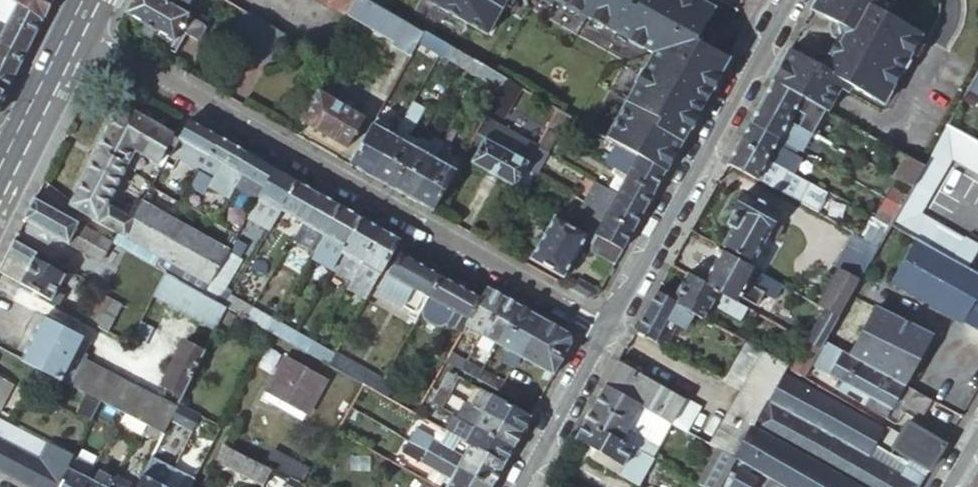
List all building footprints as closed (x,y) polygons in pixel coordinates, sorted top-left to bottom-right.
[(22,56),(41,20),(9,0),(0,0),(0,44),(22,56)] [(41,20),(51,0),(9,0),(41,20)] [(207,29),(203,26),(206,22),(200,18),(198,22),(164,0),(131,0),(125,12),(144,23),(139,33),(175,54),(185,36),(199,43),(207,29)] [(218,0),(164,0),(198,22),(200,18),(206,22),(218,0)] [(224,3),(220,0),(218,0),(206,22),(203,26),(207,29),(209,30),(224,3)] [(336,16),(338,11),(345,15),(353,0),(306,0),(336,16)] [(345,15),(396,43),(394,46),(413,56),(418,47),(425,35),(364,0),(353,0),(345,15)] [(427,5),(486,38),(492,28),(508,0),(430,0),(427,5)] [(667,172),(730,59),(710,48),(714,40),(712,29),(704,25),(713,9),(697,0),(557,0),(631,40),(630,42),(642,48),(643,47),(654,53),(643,74),(641,73),(635,84),(636,86),(607,139),(631,152),(667,172)] [(773,82),(828,112),(842,88),(849,92),(853,85),(886,104),(906,68),(907,69),(911,62),(910,60),(924,34),(889,14),(897,0),(819,0),(814,9),(834,20),(829,27),(833,37),(840,41),(832,56),(825,52),(814,55),(810,62),(790,51),(773,82)] [(285,37),(245,14),(235,30),(259,44),(254,54),(270,63),(285,37)] [(492,28),(486,38),(490,41),(497,30),(492,28)] [(447,47),(425,35),(418,47),(440,59),(447,47)] [(4,95),(5,93),(6,92),(15,75),(14,74),(17,68),(22,56),(0,44),(0,93),(4,95)] [(440,59),(447,63),(460,70),(466,58),(447,47),(440,59)] [(466,58),(460,70),(480,81),(486,70),(466,58)] [(444,69),(447,63),(440,59),(436,65),(444,69)] [(499,92),(505,82),(505,81),(486,70),(480,81),(499,92)] [(520,90),(505,82),(499,92),(496,97),(489,110),(504,118),(520,90)] [(773,82),(761,104),(816,134),(828,112),(773,82)] [(366,117),(320,91),(304,120),(349,146),(366,117)] [(482,106),(489,110),(496,97),(489,93),(482,106)] [(761,104),(750,124),(781,141),(793,147),(800,151),(810,135),(814,137),(816,134),(761,104)] [(69,205),(97,220),(105,205),(134,149),(162,166),(163,164),(177,139),(172,136),(174,134),(122,105),(69,205)] [(560,112),(550,107),(547,112),(556,118),(560,112)] [(568,117),(560,112),(556,118),(549,130),(558,135),(568,117)] [(375,121),(350,165),(372,177),(402,124),(393,119),(388,128),(375,121)] [(218,137),(188,120),(177,139),(182,142),(194,148),(207,157),(218,137)] [(402,124),(372,177),(392,188),(417,145),(406,139),(411,129),(402,124)] [(750,124),(739,143),(789,170),(794,173),(802,159),(790,153),(778,146),(781,141),(750,124)] [(951,124),(937,148),(955,159),(977,172),(977,140),(951,124)] [(219,163),(237,173),(248,154),(218,137),(207,157),(218,163),(219,163)] [(471,163),(513,187),(515,188),(526,169),(530,163),(522,158),(486,138),(471,163)] [(417,145),(392,188),(411,199),(442,146),(434,142),(431,147),(419,140),(417,145)] [(793,147),(781,141),(778,146),(790,153),(793,147)] [(194,148),(182,142),(180,146),(180,151),(178,155),(187,160),(194,148)] [(739,143),(728,164),(775,190),(777,191),(781,184),(789,170),(739,143)] [(411,199),(433,212),(460,163),(459,162),(448,157),(451,151),(442,146),(411,199)] [(218,163),(207,157),(194,148),(187,160),(212,174),(219,163),(218,163)] [(927,166),(914,188),(909,197),(903,208),(897,219),(893,226),(897,228),(911,236),(955,159),(937,148),(927,166)] [(527,149),(522,158),(530,163),(535,154),(527,149)] [(900,180),(914,188),(927,166),(897,150),(895,154),(910,163),(900,180)] [(657,190),(667,172),(631,152),(624,165),(619,163),(616,167),(657,190)] [(265,189),(276,169),(248,154),(237,173),(263,188),(265,189)] [(237,173),(219,163),(212,174),(231,184),(237,173)] [(163,164),(162,166),(158,173),(163,176),(168,166),(163,164)] [(610,190),(646,210),(657,190),(616,167),(614,171),(619,174),(610,190)] [(282,210),(298,182),(276,169),(265,189),(254,207),(276,220),(282,210)] [(526,169),(515,188),(525,193),(536,174),(526,169)] [(258,199),(263,188),(237,173),(231,184),(239,188),(258,199)] [(303,222),(320,194),(298,182),(282,210),(303,222)] [(887,199),(903,208),(909,197),(894,188),(887,199)] [(594,207),(635,229),(646,210),(610,190),(608,189),(600,204),(596,202),(594,207)] [(319,246),(341,206),(320,194),(303,222),(295,238),(317,250),(319,246)] [(780,213),(745,194),(734,213),(735,213),(728,225),(735,229),(724,248),(752,264),(760,250),(765,252),(768,246),(773,249),(784,228),(775,223),(780,213)] [(35,198),(25,218),(101,260),(111,241),(91,230),(35,198)] [(897,219),(903,208),(887,199),(882,210),(897,219)] [(185,270),(210,284),(229,252),(141,203),(132,220),(124,235),(185,270)] [(105,205),(97,220),(124,235),(132,220),(126,217),(105,205)] [(344,254),(364,219),(341,206),(319,246),(341,259),(344,254)] [(584,227),(586,228),(624,249),(635,229),(594,207),(591,212),(592,213),(584,227)] [(893,226),(897,219),(882,210),(876,219),(892,227),(893,226)] [(624,249),(586,228),(583,232),(555,216),(530,260),(563,278),(586,239),(592,243),(592,252),(617,263),(624,249)] [(361,263),(381,228),(364,219),(344,254),(361,263)] [(892,227),(876,219),(871,229),(886,237),(892,227)] [(111,241),(166,272),(180,280),(181,277),(185,270),(124,235),(97,220),(96,221),(91,230),(111,241)] [(893,226),(892,227),(886,237),(884,241),(888,244),(897,228),(893,226)] [(381,275),(402,240),(381,228),(361,263),(381,275)] [(884,241),(886,237),(871,229),(864,239),(880,248),(884,241)] [(0,268),(0,272),(52,300),(66,273),(36,256),(38,252),(14,238),(0,268)] [(880,248),(864,239),(858,250),(874,259),(874,258),(880,248)] [(917,240),(902,267),(893,281),(977,332),(977,275),(917,240)] [(341,259),(319,246),(317,250),(312,258),(334,271),(341,259)] [(721,251),(703,282),(738,302),(740,298),(758,308),(765,295),(748,285),(756,271),(721,251)] [(382,286),(423,310),(430,297),(442,277),(401,253),(382,286)] [(361,263),(344,254),(341,259),(334,271),(351,280),(352,278),(361,263)] [(381,275),(361,263),(352,278),(373,289),(381,275)] [(180,280),(205,294),(210,284),(185,270),(181,277),(180,280)] [(824,299),(844,310),(860,282),(840,271),(824,299)] [(155,294),(215,328),(225,308),(226,306),(205,294),(180,280),(166,272),(155,294)] [(676,303),(694,313),(704,319),(712,306),(739,321),(747,307),(738,302),(703,282),(687,273),(677,293),(680,295),(676,303)] [(463,332),(467,326),(482,299),(442,277),(430,297),(453,310),(446,322),(463,332)] [(373,289),(352,278),(351,280),(347,288),(367,299),(373,289)] [(226,306),(225,308),(227,309),(233,296),(210,284),(205,294),(226,306)] [(379,290),(421,314),(423,310),(382,286),(379,290)] [(504,297),(488,288),(482,299),(467,326),(483,335),(504,297)] [(656,292),(635,331),(655,342),(666,323),(671,327),(674,321),(686,328),(694,313),(676,303),(673,301),(656,292)] [(122,304),(103,294),(89,320),(108,331),(122,304)] [(227,309),(231,311),(240,316),(248,321),(255,309),(233,296),(227,309)] [(430,297),(423,310),(446,322),(453,310),(430,297)] [(521,306),(504,297),(483,335),(499,344),(521,306)] [(542,319),(521,306),(499,344),(522,357),(542,319)] [(850,355),(856,358),(888,376),(904,385),(932,337),(919,330),(909,325),(877,308),(850,355)] [(260,328),(269,333),(276,321),(255,309),(248,321),(260,328)] [(240,316),(231,311),(224,323),(233,328),(240,316)] [(810,343),(822,350),(827,342),(840,318),(827,311),(810,343)] [(21,359),(76,388),(98,399),(100,400),(126,413),(146,424),(151,426),(164,433),(171,419),(177,406),(84,361),(78,372),(66,367),(70,359),(77,362),(82,354),(83,354),(88,344),(79,339),(81,337),(43,317),(21,359)] [(570,334),(542,319),(522,357),(530,361),(554,375),(572,343),(570,334)] [(269,333),(292,346),(299,333),(276,321),(269,333)] [(292,346),(308,356),(316,342),(299,333),(292,346)] [(191,343),(204,350),(210,339),(194,338),(191,343)] [(173,394),(181,398),(204,350),(191,343),(183,339),(161,381),(176,389),(173,394)] [(308,356),(329,368),(337,354),(316,342),(308,356)] [(746,342),(723,380),(740,389),(761,351),(746,342)] [(822,350),(806,377),(814,381),(821,368),(842,380),(856,358),(850,355),(838,348),(827,342),(822,350)] [(795,370),(804,375),(806,377),(822,350),(810,343),(795,370)] [(786,375),(790,367),(761,351),(740,389),(769,405),(786,375)] [(452,353),(446,362),(463,371),(468,362),(452,353)] [(321,379),(281,357),(264,388),(303,410),(321,379)] [(522,357),(506,383),(515,388),(525,371),(530,361),(522,357)] [(856,358),(842,380),(838,389),(846,394),(851,385),(875,399),(888,376),(856,358)] [(618,361),(605,385),(640,405),(691,433),(693,427),(687,424),(698,405),(618,361)] [(468,362),(463,371),(479,380),(484,371),(468,362)] [(795,370),(790,367),(786,375),(800,383),(804,375),(795,370)] [(506,383),(484,371),(479,380),(501,393),(506,383)] [(440,387),(449,393),(456,381),(446,375),(440,387)] [(769,405),(738,460),(738,461),(771,480),(767,486),(921,486),(925,479),(906,468),(900,477),(881,466),(867,457),(846,445),(862,419),(800,383),(786,375),(769,405)] [(875,399),(870,409),(885,418),(899,395),(908,400),(906,404),(925,415),(932,401),(913,390),(904,385),(888,376),(875,399)] [(501,393),(519,403),(524,393),(515,388),(506,383),(501,393)] [(640,405),(605,385),(595,403),(630,423),(640,405)] [(440,387),(434,398),(443,403),(449,393),(440,387)] [(98,399),(76,388),(68,404),(90,415),(98,399)] [(769,405),(740,389),(710,444),(718,449),(738,460),(769,405)] [(522,433),(532,416),(493,395),(488,403),(476,397),(472,405),(475,407),(483,412),(522,433)] [(434,398),(426,411),(435,416),(440,408),(443,403),(434,398)] [(179,403),(177,406),(171,419),(191,431),(200,414),(179,403)] [(630,423),(595,403),(585,422),(639,451),(645,439),(634,433),(637,427),(630,423)] [(475,407),(467,423),(475,427),(483,412),(475,407)] [(475,427),(514,449),(522,433),(483,412),(475,427)] [(146,424),(126,413),(121,422),(142,433),(146,424)] [(211,421),(200,414),(191,431),(212,442),(221,427),(211,421)] [(846,445),(867,457),(882,430),(862,419),(846,445)] [(639,451),(585,422),(576,437),(597,448),(592,456),(641,483),(655,459),(639,451)] [(930,472),(945,447),(907,423),(900,435),(896,441),(891,449),(930,472)] [(164,433),(151,426),(148,434),(160,440),(164,433)] [(470,445),(506,464),(514,449),(475,427),(466,443),(470,445)] [(896,441),(900,435),(891,430),(887,436),(896,441)] [(506,464),(470,445),(464,456),(434,440),(417,431),(410,444),(413,445),(422,450),(491,486),(493,486),(506,464)] [(33,486),(57,486),(73,455),(24,433),(19,451),(0,441),(0,470),(33,486)] [(222,445),(215,459),(263,484),(270,470),(222,445)] [(738,461),(738,460),(718,449),(708,467),(728,478),(735,466),(738,461)] [(925,479),(930,472),(891,449),(881,466),(900,477),(906,468),(925,479)] [(422,450),(418,456),(424,459),(421,465),(451,481),(448,486),(491,486),(422,450)] [(294,480),(301,465),(273,451),(266,465),(294,480)] [(73,455),(57,486),(83,486),(93,468),(94,466),(73,455)] [(137,486),(163,486),(164,485),(153,479),(162,461),(152,456),(137,486)] [(153,479),(164,485),(173,468),(162,461),(153,479)] [(309,470),(301,465),(294,480),(301,484),(309,470)] [(723,486),(756,486),(760,480),(735,466),(728,478),(723,486)] [(728,478),(708,467),(699,484),(705,486),(723,486),(728,478)] [(83,486),(110,486),(113,481),(98,473),(99,471),(93,468),(83,486)] [(164,485),(167,486),(177,486),(184,474),(173,468),(164,485)] [(133,486),(134,484),(133,482),(133,481),(132,479),(117,472),(113,481),(110,486),(133,486)] [(194,479),(184,474),(177,486),(190,486),(194,479)]
